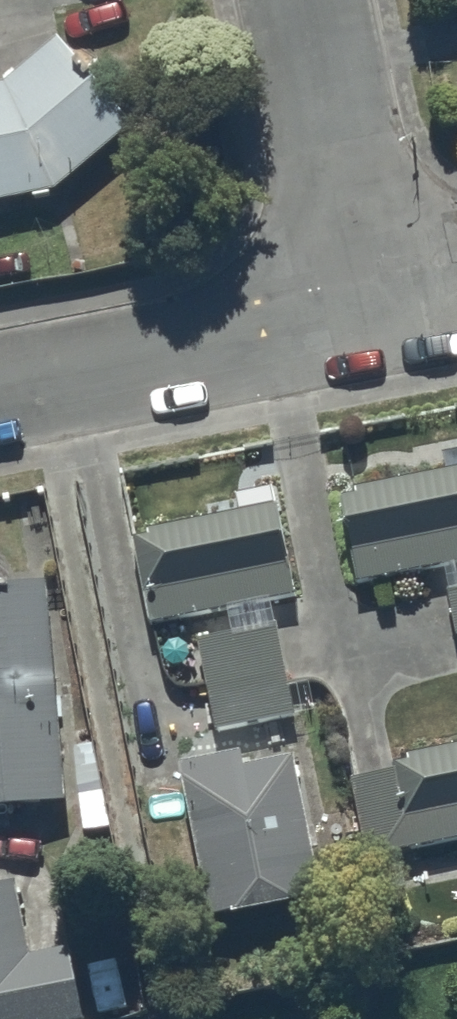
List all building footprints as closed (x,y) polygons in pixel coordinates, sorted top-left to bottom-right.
[(56,43),(5,90),(0,91),(0,210),(53,200),(133,134),(88,84),(94,79),(79,62),(75,66),(56,43)] [(440,461),(443,475),(354,494),(356,503),(339,507),(358,593),(456,572),(456,458),(440,461)] [(297,602),(278,510),(251,515),(251,511),(149,530),(152,543),(133,547),(149,633),(297,602)] [(48,590),(11,593),(10,585),(0,585),(0,818),(66,813),(48,590)] [(446,594),(456,643),(456,591),(446,594)] [(282,622),(195,638),(214,738),(293,724),(284,672),(291,671),(282,622)] [(408,759),(410,771),(351,782),(366,864),(456,847),(456,750),(408,759)] [(322,906),(291,764),(243,774),(239,758),(176,771),(208,931),(322,906)] [(0,887),(0,1018),(79,1018),(66,953),(30,961),(14,884),(0,887)]
